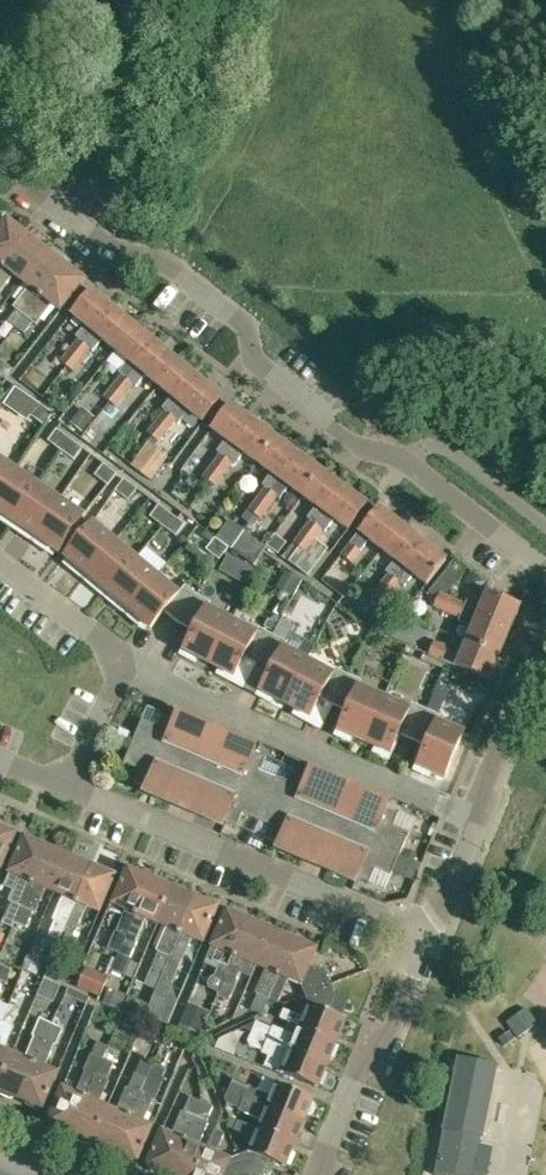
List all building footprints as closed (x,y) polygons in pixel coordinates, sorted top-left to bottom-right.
[(3,265),(26,235),(8,220),(0,230),(0,262),(3,265)] [(26,235),(3,265),(0,269),(0,291),(14,273),(21,278),(45,249),(26,235)] [(15,326),(24,315),(64,264),(45,249),(21,278),(30,285),(13,306),(17,310),(8,321),(15,326)] [(64,264),(24,315),(15,326),(24,333),(33,322),(36,324),(53,303),(61,310),(84,280),(64,264)] [(65,364),(93,330),(113,306),(92,289),(72,313),(85,324),(75,337),(78,339),(60,360),(65,364)] [(135,324),(113,306),(93,330),(65,364),(73,370),(91,349),(92,350),(102,338),(115,348),(135,324)] [(156,342),(135,324),(115,348),(129,360),(118,372),(121,374),(103,396),(110,401),(136,367),(156,342)] [(158,385),(178,360),(156,342),(136,367),(110,401),(100,413),(108,420),(118,409),(115,406),(134,384),(136,386),(146,374),(158,385)] [(200,378),(178,360),(158,385),(172,396),(162,408),(165,411),(147,432),(152,436),(200,378)] [(179,422),(189,410),(202,421),(222,397),(200,378),(152,436),(159,442),(177,420),(179,422)] [(29,418),(31,415),(40,404),(15,387),(5,402),(29,418)] [(211,429),(225,440),(216,452),(220,454),(203,477),(208,481),(252,420),(230,403),(211,429)] [(40,404),(31,415),(44,425),(53,414),(40,404)] [(82,407),(70,422),(82,431),(94,417),(82,407)] [(252,420),(208,481),(216,486),(233,463),(235,464),(243,453),(257,462),(275,437),(252,420)] [(48,440),(61,450),(69,438),(56,429),(48,440)] [(249,522),(280,479),(298,454),(275,437),(257,462),(271,473),(262,485),(265,487),(242,517),(249,522)] [(82,448),(69,438),(61,450),(74,460),(82,448)] [(144,446),(131,464),(151,480),(163,463),(165,462),(144,446)] [(298,454),(280,479),(249,522),(255,527),(278,496),(280,498),(289,486),(302,496),(321,470),(298,454)] [(15,468),(0,458),(0,491),(15,468)] [(95,475),(99,479),(108,485),(116,473),(103,464),(95,475)] [(15,468),(0,491),(0,520),(2,521),(5,516),(10,520),(12,521),(38,484),(15,468)] [(309,520),(293,542),(299,547),(288,561),(290,562),(344,487),(321,470),(302,496),(316,506),(307,518),(309,520)] [(124,479),(115,490),(128,500),(137,488),(124,479)] [(17,531),(32,542),(61,499),(38,484),(12,521),(15,523),(20,526),(17,531)] [(325,531),(334,519),(350,531),(368,505),(344,487),(290,562),(308,575),(328,547),(316,538),(323,529),(325,531)] [(61,499),(32,542),(47,552),(50,547),(56,550),(55,551),(59,553),(84,515),(61,499)] [(150,516),(163,526),(171,514),(158,505),(150,516)] [(379,508),(360,533),(342,555),(353,564),(362,553),(360,551),(369,540),(381,549),(400,524),(379,508)] [(171,514),(163,526),(176,535),(184,524),(171,514)] [(68,568),(83,580),(115,540),(93,522),(65,557),(67,559),(68,559),(72,563),(68,568)] [(423,542),(400,524),(381,549),(394,560),(385,571),(388,573),(371,595),(377,600),(403,567),(423,542)] [(236,525),(223,544),(231,549),(244,531),(236,525)] [(227,547),(219,540),(215,537),(206,549),(210,552),(218,559),(227,547)] [(136,557),(115,540),(83,580),(97,591),(101,587),(105,591),(107,593),(136,557)] [(423,542),(403,567),(377,600),(384,606),(401,583),(404,585),(413,574),(427,585),(447,560),(423,542)] [(228,576),(237,559),(227,554),(218,571),(228,576)] [(111,603),(125,614),(158,575),(136,557),(107,593),(109,594),(110,594),(114,598),(111,603)] [(510,630),(521,606),(488,592),(482,607),(467,600),(466,603),(446,594),(462,574),(450,565),(429,592),(436,598),(478,617),(510,630)] [(301,578),(285,570),(276,588),(291,596),(301,578)] [(164,612),(178,623),(197,594),(185,585),(179,593),(158,575),(125,614),(139,626),(143,621),(148,625),(147,626),(150,628),(164,612)] [(210,601),(197,594),(178,623),(194,631),(181,655),(195,663),(198,658),(209,663),(232,620),(207,607),(210,601)] [(510,630),(478,617),(436,598),(433,607),(460,618),(459,621),(474,627),(468,641),(500,655),(510,630)] [(284,647),(286,642),(295,625),(281,618),(279,624),(274,631),(273,635),(256,664),(270,672),(257,696),(272,703),(274,698),(285,704),(307,659),(284,647)] [(268,621),(265,626),(274,631),(279,624),(269,619),(268,621)] [(256,664),(273,635),(259,627),(256,633),(232,620),(209,663),(219,669),(216,674),(231,682),(244,658),(256,664)] [(500,655),(468,641),(462,655),(447,649),(448,646),(434,641),(428,654),(490,680),(500,655)] [(320,698),(333,705),(347,674),(310,654),(307,659),(285,704),(296,710),(293,715),(307,722),(320,698)] [(353,738),(364,742),(384,697),(359,686),(361,680),(347,674),(333,705),(347,711),(336,736),(351,743),(353,738)] [(128,690),(125,695),(128,702),(133,703),(139,701),(141,695),(139,690),(133,688),(128,690)] [(384,697),(364,742),(375,747),(373,752),(387,759),(398,734),(412,740),(426,709),(424,708),(431,693),(422,689),(415,704),(412,703),(409,708),(384,697)] [(426,709),(412,740),(426,746),(415,771),(430,778),(432,773),(444,778),(464,732),(438,721),(440,715),(426,709)] [(142,719),(132,741),(200,770),(217,730),(177,713),(175,719),(162,714),(162,715),(157,726),(143,720),(142,719)] [(266,798),(275,776),(261,770),(266,758),(254,752),(256,747),(217,730),(200,770),(266,798)] [(133,782),(146,787),(143,793),(183,809),(194,784),(200,770),(132,741),(123,763),(125,764),(139,770),(134,781),(133,782)] [(200,770),(194,784),(183,809),(222,826),(225,821),(237,826),(242,814),(257,820),(266,798),(200,770)] [(275,776),(266,798),(332,826),(338,812),(349,786),(310,770),(307,775),(295,770),(290,782),(275,776)] [(349,786),(338,812),(332,826),(400,855),(403,847),(406,840),(409,833),(408,832),(407,832),(393,826),(399,814),(386,809),(389,803),(349,786)] [(266,838),(278,843),(276,849),(315,866),(326,840),(332,826),(266,798),(257,820),(271,826),(266,838)] [(332,826),(326,840),(315,866),(355,882),(357,877),(370,882),(370,881),(370,880),(375,870),(389,876),(390,877),(400,855),(332,826)] [(0,827),(0,869),(15,833),(0,827)] [(21,905),(47,847),(24,838),(9,873),(18,877),(8,900),(11,901),(4,917),(14,921),(21,905)] [(47,847),(21,905),(14,921),(26,927),(33,911),(35,912),(45,889),(55,893),(69,857),(47,847)] [(91,866),(69,857),(55,893),(63,896),(53,919),(54,920),(47,937),(59,942),(91,866)] [(91,866),(59,942),(68,945),(86,905),(99,911),(114,876),(91,866)] [(107,950),(118,954),(151,879),(128,869),(113,905),(127,910),(117,933),(114,932),(107,950)] [(173,888),(151,879),(118,954),(130,959),(138,942),(136,941),(145,918),(158,924),(173,888)] [(195,897),(173,888),(158,924),(166,927),(156,951),(158,952),(169,957),(174,946),(195,897)] [(163,972),(159,980),(152,996),(149,1003),(145,1013),(168,1023),(175,1006),(171,988),(179,969),(191,938),(203,943),(218,907),(195,897),(174,946),(169,957),(163,972)] [(225,953),(215,976),(210,989),(219,993),(225,980),(249,921),(226,912),(211,947),(225,953)] [(225,980),(219,993),(218,996),(230,1001),(236,985),(234,984),(238,974),(251,979),(256,967),(271,930),(249,921),(225,980)] [(294,940),(271,930),(256,967),(264,970),(255,993),(257,994),(251,1009),(263,1014),(269,999),(279,976),(294,940)] [(294,940),(279,976),(269,999),(278,1003),(288,980),(302,985),(300,990),(302,996),(327,985),(322,975),(308,969),(317,949),(294,940)] [(158,952),(152,967),(163,972),(169,957),(158,952)] [(42,962),(27,955),(21,967),(36,974),(42,962)] [(5,983),(11,970),(0,966),(0,981),(5,983)] [(107,980),(85,970),(78,988),(100,997),(107,980)] [(44,979),(37,995),(54,1002),(61,986),(44,979)] [(331,994),(327,985),(302,996),(305,1002),(311,1004),(305,1018),(284,1009),(281,1018),(301,1027),(336,1040),(346,1018),(325,1010),(331,994)] [(68,987),(65,994),(87,1003),(89,996),(68,987)] [(127,995),(108,988),(102,1002),(121,1010),(127,995)] [(129,995),(122,1011),(142,1020),(145,1013),(149,1003),(129,995)] [(0,1020),(0,1080),(11,1053),(4,1050),(14,1026),(12,1026),(19,1010),(7,1004),(0,1020)] [(187,1006),(179,1025),(180,1025),(196,1032),(200,1034),(205,1023),(208,1016),(187,1006)] [(509,1022),(518,1035),(536,1023),(527,1010),(509,1022)] [(44,1039),(50,1023),(39,1019),(32,1034),(34,1035),(25,1059),(11,1053),(0,1080),(0,1089),(20,1097),(44,1039)] [(328,1061),(336,1040),(301,1027),(297,1038),(256,1021),(252,1032),(328,1061)] [(50,1023),(44,1039),(20,1097),(42,1107),(56,1072),(44,1067),(54,1044),(56,1044),(63,1028),(50,1023)] [(510,1031),(498,1038),(504,1046),(515,1039),(510,1031)] [(317,1087),(328,1061),(252,1032),(248,1041),(250,1045),(263,1050),(262,1053),(286,1063),(283,1072),(317,1087)] [(91,1053),(83,1070),(74,1093),(62,1087),(47,1123),(71,1133),(95,1075),(102,1058),(91,1053)] [(102,1058),(95,1075),(71,1133),(92,1142),(106,1107),(99,1104),(109,1080),(106,1079),(114,1063),(110,1061),(112,1056),(106,1053),(103,1059),(102,1058)] [(436,1174),(437,1174),(472,1174),(472,1171),(477,1144),(479,1135),(481,1136),(494,1075),(496,1064),(459,1056),(445,1129),(445,1130),(436,1174)] [(116,1111),(106,1107),(92,1142),(113,1151),(139,1093),(146,1077),(136,1073),(129,1089),(126,1088),(116,1111)] [(227,1090),(303,1121),(306,1113),(310,1114),(313,1113),(316,1106),(314,1103),(312,1101),(313,1098),(278,1083),(272,1097),(248,1087),(249,1084),(232,1077),(227,1090)] [(294,1144),(303,1121),(227,1090),(224,1098),(226,1102),(240,1108),(239,1111),(263,1121),(259,1128),(294,1144)] [(139,1093),(113,1151),(136,1161),(151,1126),(143,1122),(153,1099),(139,1093)] [(193,1116),(199,1100),(190,1096),(183,1112),(173,1135),(161,1130),(146,1166),(169,1174),(170,1174),(193,1116)] [(193,1116),(170,1174),(194,1174),(205,1149),(198,1146),(209,1122),(206,1122),(213,1106),(199,1100),(193,1116)] [(294,1144),(259,1128),(259,1130),(231,1118),(228,1127),(255,1138),(250,1151),(244,1149),(238,1151),(246,1174),(256,1174),(258,1174),(265,1158),(285,1166),(294,1144)] [(238,1151),(230,1155),(228,1159),(216,1154),(224,1133),(215,1129),(207,1150),(205,1149),(194,1174),(246,1174),(238,1151)]
